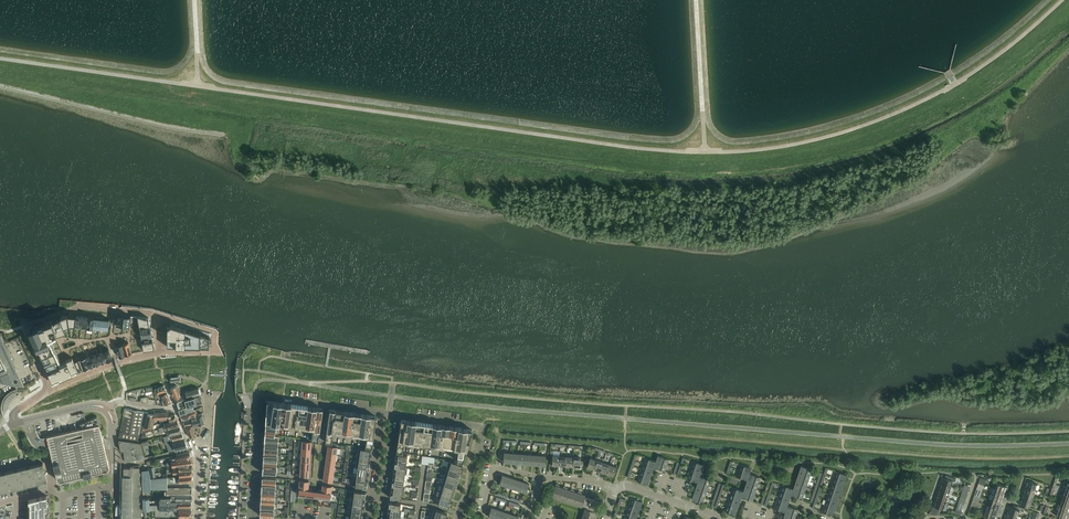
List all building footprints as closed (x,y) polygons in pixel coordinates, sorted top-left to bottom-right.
[(112,359),(109,348),(74,361),(72,356),(60,361),(50,338),(65,332),(64,329),(69,327),(109,332),(111,319),(67,315),(29,329),(53,383),(83,369),(112,359)] [(128,342),(116,346),(119,356),(132,352),(154,349),(149,318),(118,315),(117,326),(130,327),(130,316),(137,317),(139,328),(142,344),(129,346),(128,342)] [(211,337),(171,324),(167,346),(211,347),(211,337)] [(6,383),(24,386),(20,376),(2,338),(0,337),(0,346),(9,365),(6,366),(7,368),(0,372),(0,382),(6,383)] [(7,368),(6,366),(9,365),(0,346),(0,372),(7,368)] [(157,394),(166,391),(164,385),(155,389),(157,394)] [(170,388),(175,398),(181,396),(177,386),(170,388)] [(183,400),(177,403),(179,409),(178,410),(180,415),(191,411),(196,409),(194,404),(202,401),(200,395),(198,388),(185,392),(187,399),(183,400)] [(161,396),(163,400),(160,402),(159,402),(157,403),(158,405),(162,406),(165,405),(171,403),(167,394),(166,391),(160,393),(160,394),(155,395),(156,399),(158,399),(158,397),(159,396),(161,396)] [(267,401),(265,434),(278,435),(279,429),(276,429),(276,423),(279,423),(281,424),(281,422),(295,424),(294,425),(298,426),(298,425),(312,427),(314,408),(267,401)] [(124,408),(119,437),(138,441),(139,435),(140,435),(141,427),(145,428),(145,427),(159,424),(158,422),(159,422),(158,419),(160,419),(161,423),(169,421),(176,419),(174,414),(168,416),(168,412),(153,413),(152,413),(152,414),(148,415),(148,413),(124,408)] [(314,408),(312,427),(312,428),(313,428),(313,432),(311,440),(318,441),(319,433),(323,409),(314,408)] [(330,410),(325,442),(332,443),(333,431),(335,431),(335,430),(338,411),(330,410)] [(191,418),(191,419),(196,418),(195,415),(195,413),(192,414),(191,411),(180,415),(182,421),(183,420),(191,418)] [(338,411),(335,430),(348,432),(348,433),(352,434),(352,432),(365,434),(368,415),(338,411)] [(197,419),(198,425),(204,424),(202,413),(195,415),(196,418),(197,419)] [(368,415),(365,434),(365,436),(367,436),(366,440),(365,448),(372,448),(373,441),(376,416),(368,415)] [(81,428),(47,437),(48,442),(57,478),(58,480),(59,479),(60,481),(61,481),(66,480),(67,479),(68,479),(69,479),(74,478),(75,477),(76,477),(77,477),(82,476),(83,476),(83,475),(84,475),(85,475),(88,474),(91,474),(92,474),(92,473),(101,471),(102,471),(107,470),(108,470),(108,469),(108,467),(109,467),(109,466),(109,465),(104,447),(100,427),(102,426),(97,416),(80,425),(81,428)] [(164,425),(164,427),(164,428),(165,428),(166,429),(179,425),(179,423),(177,419),(176,419),(169,421),(164,423),(164,425)] [(397,445),(396,451),(396,452),(403,453),(404,445),(404,441),(406,441),(406,440),(409,421),(401,420),(397,445)] [(463,461),(465,455),(473,430),(409,421),(406,440),(419,442),(419,443),(423,444),(423,443),(437,444),(436,446),(440,446),(440,445),(454,447),(453,448),(458,449),(457,454),(457,461),(463,461)] [(167,431),(168,435),(170,435),(182,432),(179,425),(166,429),(165,428),(164,428),(164,427),(159,428),(160,433),(167,431)] [(190,438),(196,437),(193,426),(192,425),(185,426),(190,438)] [(169,442),(173,441),(184,438),(182,432),(170,435),(168,435),(167,435),(169,442)] [(167,435),(163,436),(165,444),(166,444),(169,451),(169,452),(170,451),(175,450),(188,447),(184,439),(169,443),(169,442),(167,435)] [(136,459),(144,457),(141,443),(118,439),(120,447),(120,450),(121,450),(124,450),(124,452),(124,453),(124,456),(125,459),(125,460),(126,462),(126,461),(127,461),(128,462),(135,460),(135,459),(136,459)] [(328,445),(327,453),(336,454),(337,447),(328,445)] [(358,448),(357,454),(371,456),(371,453),(371,452),(371,450),(358,448)] [(177,458),(175,458),(168,459),(169,462),(191,458),(190,451),(176,455),(177,458)] [(327,453),(326,460),(335,461),(336,456),(336,454),(327,453)] [(395,459),(395,460),(406,461),(407,455),(397,453),(396,456),(396,457),(395,457),(395,459)] [(510,453),(510,463),(517,463),(518,453),(510,453)] [(357,454),(356,461),(370,463),(370,462),(371,460),(370,460),(370,459),(370,457),(371,456),(357,454)] [(552,465),(559,466),(560,456),(552,455),(552,465)] [(660,456),(658,462),(667,465),(669,459),(660,456)] [(172,466),(172,467),(192,464),(191,458),(169,462),(166,463),(167,467),(172,466)] [(587,467),(593,469),(596,460),(590,458),(587,467)] [(645,458),(643,463),(652,467),(654,467),(656,461),(654,461),(654,460),(645,458)] [(326,460),(325,466),(334,468),(335,461),(326,460)] [(394,465),(394,466),(407,468),(408,467),(406,467),(406,461),(395,460),(396,460),(395,462),(395,463),(394,463),(394,465)] [(596,460),(593,469),(601,472),(604,463),(596,460)] [(356,461),(356,467),(369,469),(369,468),(370,466),(369,466),(369,465),(369,463),(370,463),(356,461)] [(447,467),(460,471),(462,472),(463,468),(462,468),(461,467),(462,465),(449,461),(447,467)] [(693,461),(691,467),(700,470),(702,471),(704,465),(702,464),(693,461)] [(658,462),(656,468),(665,471),(667,465),(658,462)] [(28,486),(47,481),(46,475),(47,475),(47,471),(45,472),(43,463),(0,473),(0,492),(28,486)] [(604,463),(601,472),(607,474),(610,465),(604,463)] [(643,463),(641,469),(650,472),(652,467),(643,463)] [(741,464),(739,470),(748,473),(750,474),(752,468),(750,467),(741,464)] [(121,512),(120,512),(120,513),(121,513),(121,518),(120,518),(121,518),(142,518),(139,468),(131,468),(131,467),(139,466),(139,465),(130,466),(130,468),(123,468),(123,476),(120,476),(120,477),(121,477),(121,482),(120,482),(120,483),(121,483),(121,488),(120,488),(120,489),(121,489),(121,494),(120,494),(120,495),(121,495),(121,500),(120,500),(120,501),(121,501),(121,506),(120,506),(120,507),(121,507),(121,512)] [(610,465),(607,474),(613,476),(616,467),(610,465)] [(263,466),(262,473),(279,474),(280,467),(277,466),(263,466)] [(325,466),(324,473),(333,475),(334,468),(325,466)] [(393,472),(407,474),(407,468),(394,466),(395,466),(394,469),(394,468),(394,469),(393,469),(393,472)] [(803,466),(801,472),(810,475),(812,469),(804,466),(803,466)] [(357,468),(357,473),(368,475),(369,472),(368,472),(368,471),(368,469),(369,469),(356,467),(355,467),(357,468)] [(447,467),(445,473),(458,477),(460,471),(447,467)] [(691,467),(689,472),(698,476),(700,476),(702,471),(700,470),(691,467)] [(167,489),(167,488),(167,483),(167,478),(150,479),(150,476),(149,469),(142,471),(143,492),(145,492),(151,492),(151,489),(167,489)] [(179,474),(179,477),(192,475),(192,470),(190,470),(190,469),(178,471),(178,469),(172,469),(173,475),(179,474)] [(641,469),(639,475),(648,478),(650,472),(641,469)] [(739,470),(737,476),(746,479),(746,478),(748,473),(739,470)] [(836,471),(834,477),(843,480),(845,481),(847,475),(845,474),(836,471)] [(689,472),(687,478),(696,481),(698,476),(689,472)] [(801,472),(799,478),(809,481),(810,475),(801,472)] [(323,481),(332,482),(333,475),(324,473),(323,481)] [(445,473),(443,479),(456,483),(458,477),(445,473)] [(750,479),(750,480),(759,483),(761,477),(752,474),(750,479)] [(499,484),(506,486),(509,477),(502,475),(499,484)] [(639,475),(637,481),(646,484),(648,478),(639,475)] [(941,479),(940,483),(951,487),(953,481),(955,482),(956,479),(946,475),(945,478),(944,477),(943,480),(942,480),(941,479)] [(509,477),(506,486),(512,488),(515,479),(509,477)] [(702,477),(700,483),(709,486),(711,480),(702,477)] [(834,477),(832,483),(841,486),(843,486),(845,481),(843,480),(834,477)] [(391,484),(392,484),(392,485),(405,487),(405,486),(403,486),(404,480),(392,478),(392,479),(393,479),(393,481),(392,481),(392,482),(391,484)] [(799,478),(797,484),(807,487),(809,481),(799,478)] [(354,479),(353,486),(362,487),(366,488),(366,487),(367,487),(367,485),(366,484),(367,484),(366,484),(366,482),(367,482),(367,481),(356,480),(356,479),(354,479)] [(443,479),(442,485),(454,489),(455,485),(456,483),(443,479)] [(515,479),(512,488),(519,490),(522,482),(515,479)] [(304,495),(312,496),(313,491),(308,490),(309,481),(299,480),(299,489),(298,492),(298,497),(304,498),(304,495)] [(750,480),(748,486),(757,489),(759,483),(750,480)] [(1027,484),(1026,487),(1035,490),(1037,484),(1026,480),(1025,484),(1027,484)] [(522,482),(519,490),(526,493),(529,484),(522,482)] [(700,483),(698,488),(707,491),(709,486),(700,483)] [(832,483),(830,488),(840,491),(841,486),(832,483)] [(940,483),(939,486),(940,487),(941,487),(940,489),(941,489),(947,491),(949,492),(951,487),(940,483)] [(998,483),(996,489),(1005,492),(1005,490),(1008,491),(1009,487),(1008,487),(1009,485),(1007,484),(1006,486),(998,483)] [(797,484),(796,489),(805,492),(807,487),(797,484)] [(317,491),(316,497),(324,498),(324,501),(330,502),(332,486),(322,485),(321,492),(317,491)] [(390,490),(391,491),(404,493),(405,487),(392,485),(392,487),(391,487),(391,488),(390,490)] [(440,491),(452,495),(454,490),(454,489),(442,485),(440,491)] [(596,512),(593,511),(594,509),(595,509),(596,505),(597,501),(598,500),(589,498),(586,497),(586,498),(584,498),(585,496),(585,495),(555,485),(552,495),(587,506),(586,507),(582,518),(593,518),(596,512)] [(783,485),(781,491),(790,494),(792,488),(783,485)] [(748,486),(746,492),(755,495),(757,489),(748,486)] [(733,487),(731,493),(740,496),(742,490),(733,487)] [(1023,488),(1022,492),(1033,496),(1035,490),(1026,487),(1025,489),(1023,488)] [(698,488),(696,495),(705,497),(707,491),(698,488)] [(830,488),(828,494),(838,497),(840,491),(830,488)] [(796,489),(794,495),(796,496),(803,498),(805,492),(796,489)] [(937,490),(936,494),(945,497),(947,498),(949,492),(947,491),(941,489),(940,489),(939,491),(938,491),(937,491),(937,490)] [(996,489),(994,495),(1005,499),(1006,495),(1004,494),(1005,492),(996,489)] [(354,491),(353,497),(364,499),(365,498),(364,498),(364,496),(365,496),(365,495),(366,493),(365,493),(365,492),(361,491),(361,492),(354,491)] [(389,497),(390,497),(390,498),(394,498),(401,499),(402,493),(404,493),(391,491),(391,493),(390,493),(390,494),(389,497)] [(438,497),(451,501),(452,495),(440,491),(438,497)] [(781,491),(779,496),(788,499),(790,494),(781,491)] [(746,492),(744,498),(753,501),(755,495),(746,492)] [(1023,496),(1022,498),(1031,501),(1033,496),(1022,492),(1021,495),(1023,496)] [(731,493),(729,499),(738,502),(740,503),(742,497),(740,496),(731,493)] [(828,494),(826,499),(836,503),(838,497),(828,494)] [(936,494),(935,498),(936,498),(937,498),(936,500),(941,502),(943,503),(945,504),(947,498),(945,497),(936,494)] [(696,495),(694,500),(703,503),(705,497),(696,495)] [(994,495),(992,500),(1001,504),(1002,501),(1004,502),(1005,499),(994,495)] [(47,496),(29,500),(29,503),(32,502),(32,518),(47,518),(47,496)] [(779,496),(777,502),(786,505),(788,499),(779,496)] [(143,510),(147,510),(155,510),(178,510),(178,508),(191,508),(191,503),(192,500),(185,500),(178,500),(178,501),(171,501),(171,497),(159,497),(150,498),(145,498),(143,498),(142,498),(143,510)] [(438,497),(436,503),(436,504),(440,505),(446,507),(449,507),(449,505),(450,505),(451,505),(453,501),(451,501),(438,497)] [(632,498),(630,503),(639,507),(641,507),(643,502),(641,501),(639,500),(636,499),(635,499),(632,498)] [(1019,499),(1018,503),(1029,507),(1031,501),(1022,498),(1022,500),(1019,499)] [(729,499),(727,505),(736,508),(738,509),(740,503),(738,502),(729,499)] [(826,499),(824,505),(834,509),(836,503),(826,499)] [(1060,505),(1068,508),(1068,501),(1062,499),(1060,505)] [(933,502),(932,505),(941,508),(944,509),(947,510),(948,505),(945,504),(943,503),(941,502),(936,500),(936,503),(934,502),(933,502)] [(992,500),(990,506),(1001,510),(1002,506),(1000,506),(1001,504),(992,500)] [(388,508),(388,509),(401,511),(401,510),(399,510),(400,504),(393,503),(389,502),(389,503),(388,505),(389,505),(389,506),(389,508),(388,508)] [(777,502),(775,508),(784,511),(786,505),(777,502)] [(350,503),(350,509),(363,511),(362,511),(363,509),(363,508),(364,508),(364,505),(350,503)] [(630,504),(628,509),(637,512),(639,513),(641,507),(639,507),(630,503),(630,504)] [(727,505),(725,511),(734,514),(736,514),(738,509),(736,508),(727,505)] [(824,505),(822,511),(832,514),(834,509),(824,505)] [(1058,510),(1068,513),(1068,511),(1068,512),(1068,508),(1060,505),(1058,510)] [(788,506),(786,512),(788,513),(797,515),(799,510),(790,507),(790,506),(788,506)] [(990,506),(988,512),(997,515),(998,513),(1000,513),(1001,510),(990,506)] [(1009,511),(1009,512),(1018,515),(1020,509),(1024,510),(1024,508),(1017,506),(1016,508),(1009,506),(1007,510),(1009,511)] [(488,517),(495,518),(498,510),(491,507),(488,517)] [(387,515),(400,517),(401,511),(388,509),(387,512),(388,512),(388,513),(388,515),(387,515)] [(432,516),(443,518),(447,518),(448,516),(447,516),(446,516),(447,513),(444,512),(438,510),(436,510),(435,509),(434,509),(432,516)] [(628,509),(626,515),(635,518),(637,518),(639,513),(637,512),(628,509)] [(495,518),(502,518),(504,512),(498,510),(495,518)] [(1068,513),(1058,510),(1056,516),(1064,518),(1065,518),(1068,518),(1068,516),(1067,516),(1068,513)]
